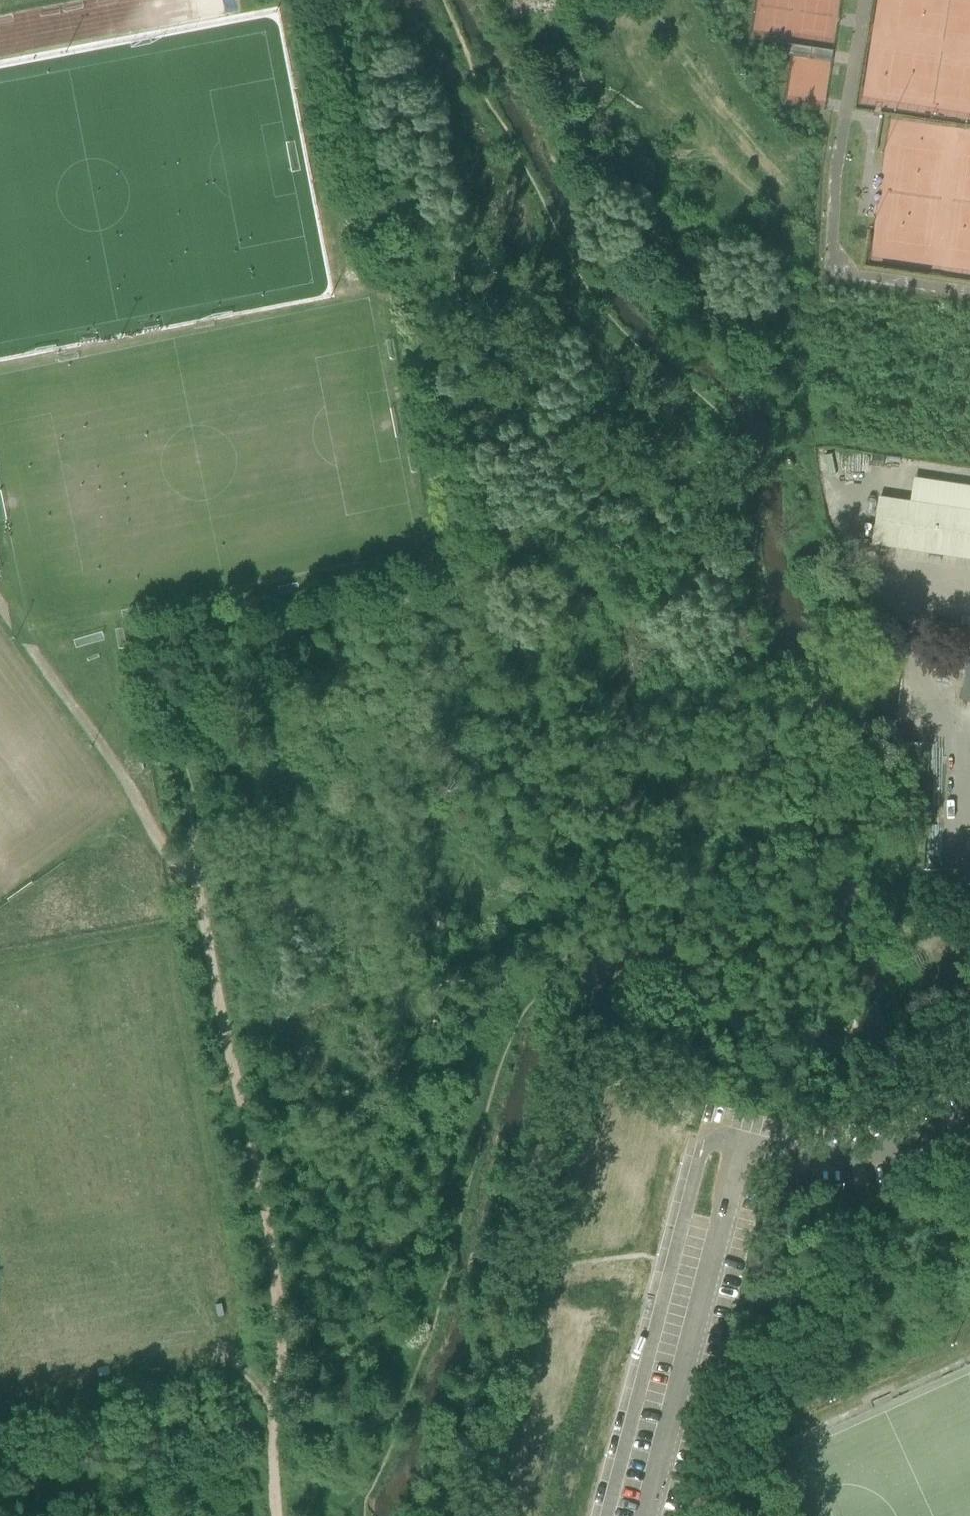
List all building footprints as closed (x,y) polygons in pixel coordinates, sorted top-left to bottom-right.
[(516,11),(554,17),(556,0),(518,0),(516,11)] [(831,63),(833,52),(789,45),(788,56),(831,63)] [(903,549),(969,560),(969,511),(910,502),(903,549)] [(961,700),(969,702),(969,657),(968,657),(961,700)] [(199,1339),(209,1342),(214,1327),(204,1324),(199,1339)]
